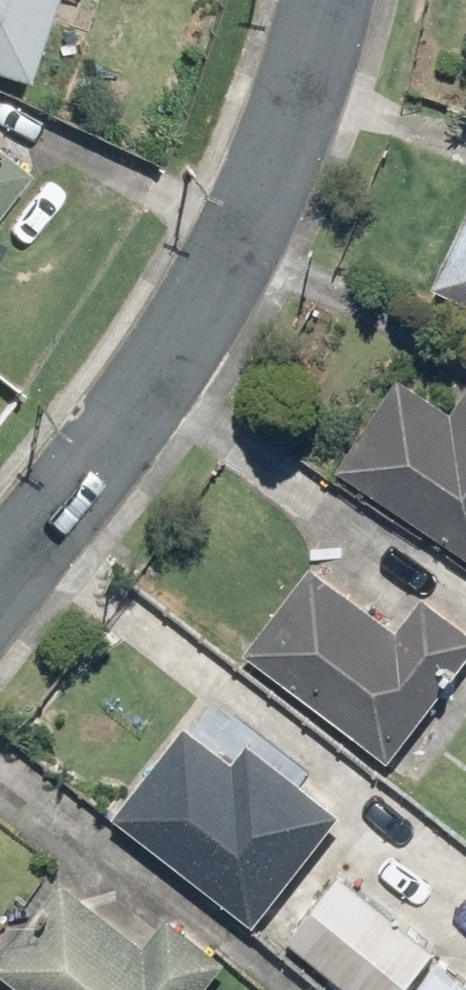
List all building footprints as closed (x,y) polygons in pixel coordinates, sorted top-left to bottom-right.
[(44,0),(0,0),(0,72),(19,78),(44,0)] [(24,171),(0,153),(0,202),(24,171)] [(434,277),(465,293),(465,215),(434,277)] [(400,375),(336,464),(465,556),(465,383),(447,408),(400,375)] [(312,563),(246,651),(390,760),(465,659),(465,622),(422,589),(395,625),(312,563)] [(230,761),(180,723),(113,811),(255,918),(336,810),(245,741),(230,761)] [(282,935),(352,989),(465,989),(465,976),(333,871),(282,935)] [(63,879),(0,961),(0,968),(28,989),(201,989),(224,960),(166,914),(144,943),(63,879)]
